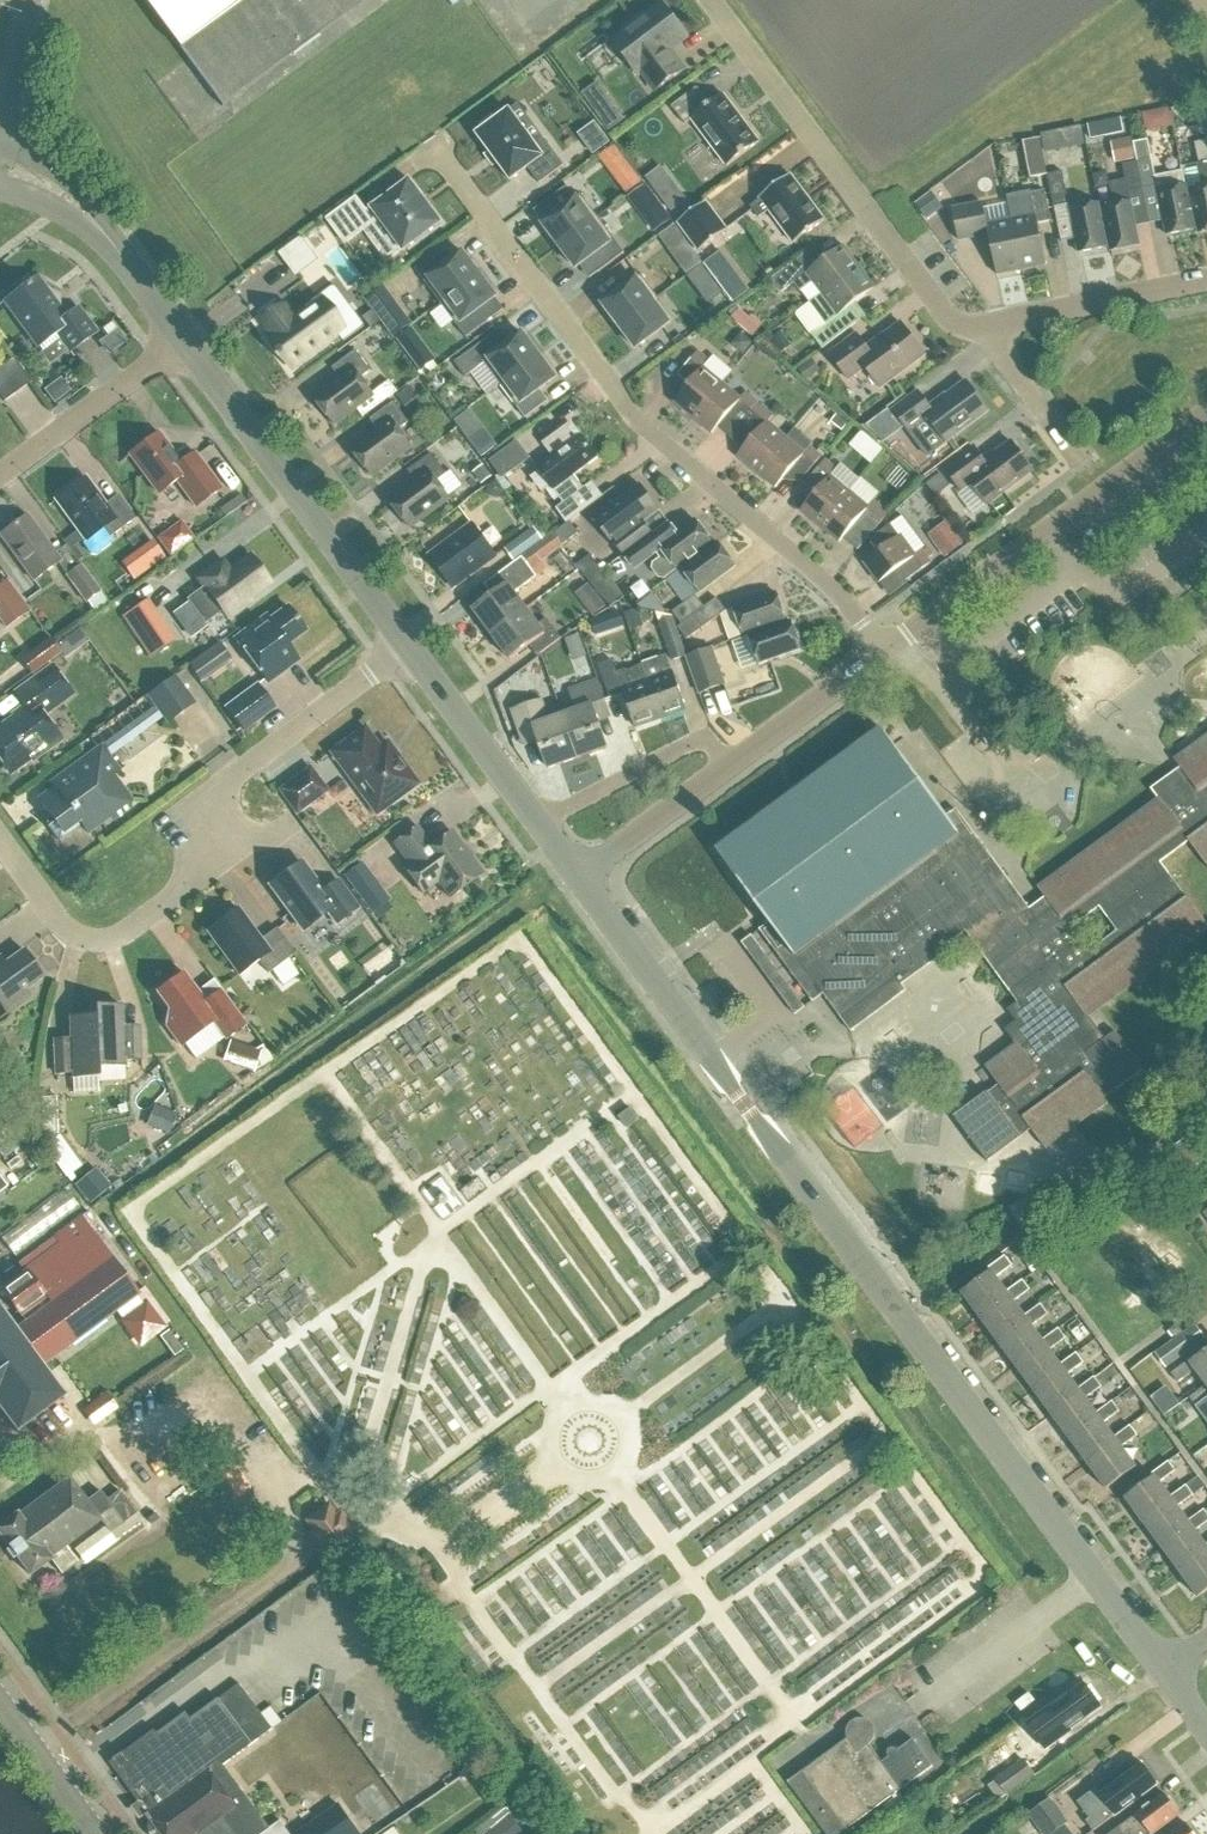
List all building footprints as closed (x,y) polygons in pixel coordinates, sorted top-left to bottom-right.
[(221,106),(342,17),(330,0),(143,0),(221,106)] [(687,37),(662,5),(645,18),(642,14),(624,27),(627,31),(614,41),(638,74),(642,71),(656,90),(681,72),(667,52),(687,37)] [(723,95),(710,105),(697,88),(672,107),(685,125),(692,120),(727,167),(759,143),(723,95)] [(473,131),(508,178),(525,165),(536,180),(561,162),(539,133),(529,140),(504,108),(491,118),(488,114),(476,123),(479,127),(473,131)] [(601,120),(609,131),(625,120),(616,109),(601,120)] [(1144,109),(1144,128),(1173,128),(1173,109),(1144,109)] [(1091,140),(1105,137),(1103,122),(1088,125),(1091,140)] [(609,143),(595,123),(580,135),(594,154),(609,143)] [(1111,141),(1115,161),(1136,157),(1131,137),(1111,141)] [(1133,143),(1137,162),(1143,189),(1158,186),(1149,140),(1133,143)] [(600,154),(625,192),(640,182),(616,144),(600,154)] [(1140,247),(1131,203),(1129,192),(1143,189),(1137,162),(1123,165),(1126,180),(1110,183),(1114,206),(1103,209),(1111,252),(1140,247)] [(1200,164),(1205,188),(1191,191),(1200,235),(1206,233),(1206,163),(1200,164)] [(1054,207),(1068,205),(1061,173),(1048,175),(1054,207)] [(794,244),(825,221),(790,175),(760,198),(761,200),(751,207),(759,219),(769,211),(794,244)] [(412,183),(410,180),(408,182),(408,183),(375,207),(374,207),(372,208),(375,211),(370,215),(357,198),(328,219),(346,244),(380,219),(403,249),(402,249),(404,252),(407,250),(406,250),(439,225),(440,226),(442,224),(440,221),(440,222),(430,208),(430,207),(422,197),(412,183)] [(543,225),(560,247),(598,218),(582,196),(577,200),(568,187),(536,211),(545,223),(543,225)] [(1167,236),(1196,230),(1187,187),(1158,192),(1167,236)] [(664,203),(672,213),(687,201),(680,191),(664,203)] [(1025,218),(1013,221),(1022,270),(1047,265),(1039,225),(1052,222),(1046,191),(1020,196),(1025,218)] [(927,221),(944,209),(931,192),(915,204),(927,221)] [(728,232),(706,203),(679,224),(700,252),(728,232)] [(983,204),(969,207),(952,210),(959,241),(989,235),(998,275),(1022,270),(1013,221),(988,226),(983,204)] [(1079,254),(1108,248),(1099,204),(1071,210),(1079,254)] [(598,218),(560,247),(577,269),(588,261),(597,274),(625,254),(615,240),(598,218)] [(813,248),(772,279),(782,292),(794,283),(801,292),(814,283),(823,295),(859,267),(843,246),(823,261),(813,248)] [(441,304),(480,276),(463,253),(448,265),(439,253),(416,270),(441,304)] [(859,267),(823,295),(810,304),(826,325),(812,335),(822,349),(857,323),(847,310),(875,288),(859,267)] [(496,298),(480,276),(441,304),(466,338),(490,321),(481,309),(496,298)] [(603,305),(620,327),(658,298),(642,276),(603,305)] [(56,336),(69,354),(98,333),(79,307),(67,316),(38,277),(3,302),(38,349),(56,336)] [(637,349),(670,324),(654,302),(659,299),(658,298),(620,327),(637,349)] [(365,327),(349,305),(336,315),(324,299),(295,320),(293,317),(285,307),(282,309),(284,311),(269,322),(267,320),(264,322),(274,336),(270,339),(280,352),(279,353),(282,357),(283,356),(293,369),(339,335),(345,342),(365,327)] [(377,316),(394,338),(411,325),(394,303),(377,316)] [(752,315),(750,318),(740,310),(732,318),(754,337),(764,325),(752,315)] [(881,388),(925,354),(902,324),(868,349),(858,335),(830,355),(849,380),(865,367),(881,388)] [(379,350),(392,340),(384,329),(370,340),(379,350)] [(426,349),(412,330),(397,341),(411,360),(426,349)] [(781,353),(791,347),(781,332),(772,339),(781,353)] [(501,385),(539,356),(523,334),(496,354),(486,340),(455,363),(466,378),(485,364),(501,385)] [(744,355),(753,343),(741,334),(732,345),(744,355)] [(674,342),(677,347),(686,341),(682,336),(674,342)] [(332,423),(373,393),(362,378),(370,371),(355,351),(332,368),(340,379),(314,398),(332,423)] [(674,402),(693,418),(723,384),(705,369),(710,362),(698,352),(678,376),(689,385),(674,402)] [(556,379),(539,356),(501,385),(526,419),(549,402),(540,390),(556,379)] [(0,366),(0,397),(4,402),(31,382),(12,357),(0,366)] [(807,381),(820,371),(812,360),(798,370),(807,381)] [(45,392),(53,404),(69,393),(60,380),(45,392)] [(967,381),(931,407),(919,391),(893,410),(909,433),(928,419),(946,444),(990,412),(967,381)] [(738,430),(760,405),(746,393),(741,399),(723,384),(693,418),(712,435),(726,419),(738,430)] [(410,388),(398,397),(405,406),(417,397),(410,388)] [(369,474),(410,443),(400,430),(409,423),(393,402),(369,419),(379,432),(352,451),(369,474)] [(774,417),(760,405),(738,430),(751,441),(738,456),(757,473),(787,438),(768,423),(774,417)] [(454,423),(467,440),(483,429),(470,411),(454,423)] [(843,431),(848,424),(836,415),(831,423),(843,431)] [(573,475),(597,458),(580,436),(579,437),(570,425),(544,444),(553,456),(537,467),(539,470),(530,477),(541,492),(550,486),(563,504),(557,508),(567,523),(604,496),(594,482),(583,489),(573,475)] [(794,429),(787,438),(757,473),(776,489),(788,474),(799,484),(822,457),(810,447),(812,445),(794,429)] [(851,444),(871,462),(883,448),(863,430),(851,444)] [(179,480),(195,502),(220,483),(194,448),(179,459),(159,432),(129,454),(159,495),(179,480)] [(490,461),(503,478),(530,458),(518,440),(490,461)] [(1033,471),(1012,443),(985,463),(974,448),(945,470),(961,492),(971,484),(987,506),(1033,471)] [(408,526),(449,496),(437,480),(446,474),(431,453),(407,470),(416,482),(390,502),(408,526)] [(801,511),(821,527),(850,493),(832,477),(838,471),(826,461),(805,484),(816,493),(801,511)] [(923,483),(933,475),(925,464),(915,472),(923,483)] [(482,485),(492,477),(484,466),(473,474),(482,485)] [(932,495),(944,487),(935,474),(933,475),(923,483),(932,495)] [(105,504),(86,478),(56,500),(87,541),(84,543),(92,554),(97,555),(111,545),(112,540),(110,537),(136,518),(118,495),(105,504)] [(497,499),(506,492),(497,480),(489,486),(488,492),(491,497),(497,499)] [(624,555),(647,538),(648,537),(639,526),(661,510),(642,484),(613,505),(612,503),(593,517),(614,545),(616,544),(624,555)] [(865,543),(889,515),(874,502),(868,508),(850,493),(821,527),(840,543),(851,530),(865,543)] [(34,582),(62,562),(27,514),(0,534),(0,535),(34,582)] [(170,556),(194,539),(181,521),(157,538),(170,556)] [(677,571),(713,544),(696,521),(678,534),(670,522),(647,539),(656,551),(660,548),(665,555),(654,563),(653,569),(659,578),(666,579),(677,571)] [(569,523),(554,534),(563,547),(578,535),(569,523)] [(647,538),(624,555),(633,568),(635,570),(662,550),(660,547),(676,535),(667,523),(648,537),(647,538)] [(928,536),(945,559),(963,545),(946,523),(928,536)] [(453,588),(496,556),(472,524),(430,555),(453,588)] [(901,536),(900,537),(891,525),(870,541),(879,552),(864,563),(879,584),(898,570),(906,582),(931,564),(922,551),(915,556),(901,536)] [(504,550),(513,562),(542,540),(533,529),(504,550)] [(162,549),(138,543),(133,562),(157,568),(162,549)] [(718,543),(683,570),(670,579),(685,599),(697,590),(700,593),(736,566),(718,543)] [(230,573),(222,561),(198,579),(205,587),(188,599),(205,622),(222,610),(227,618),(251,600),(249,597),(270,581),(252,557),(230,573)] [(521,558),(508,567),(485,584),(492,594),(473,609),(491,635),(526,608),(515,593),(536,578),(521,558)] [(101,592),(81,565),(66,576),(86,603),(101,592)] [(7,628),(30,611),(7,580),(0,585),(0,619),(7,628)] [(670,612),(684,602),(666,580),(653,590),(670,612)] [(744,636),(786,621),(777,594),(734,609),(744,636)] [(666,613),(653,595),(637,606),(665,614),(666,613)] [(593,617),(605,608),(597,596),(584,606),(593,617)] [(672,613),(682,625),(705,608),(696,596),(672,613)] [(147,597),(120,616),(149,656),(176,637),(147,597)] [(705,608),(682,625),(678,628),(687,640),(726,611),(717,599),(705,608)] [(234,639),(267,683),(284,671),(281,666),(294,656),(286,645),(305,631),(287,607),(268,621),(265,616),(234,639)] [(538,625),(526,608),(491,635),(510,660),(529,645),(537,656),(561,638),(547,619),(538,625)] [(632,631),(644,626),(638,609),(626,613),(632,631)] [(672,616),(658,619),(673,662),(687,658),(672,616)] [(759,664),(801,649),(792,622),(749,637),(759,664)] [(33,673),(59,653),(49,640),(23,659),(33,673)] [(231,661),(217,643),(187,665),(200,683),(231,661)] [(712,649),(687,658),(699,695),(725,686),(712,649)] [(686,711),(666,655),(642,664),(661,720),(686,711)] [(661,720),(642,664),(618,672),(614,660),(600,665),(612,699),(624,694),(636,729),(661,720)] [(51,666),(26,685),(36,698),(12,716),(15,720),(0,731),(0,762),(7,771),(27,756),(32,762),(61,740),(43,716),(72,695),(51,666)] [(194,703),(174,677),(147,697),(167,723),(194,703)] [(577,712),(562,717),(577,759),(608,748),(598,722),(612,717),(599,681),(570,691),(577,712)] [(242,733),(275,708),(256,683),(223,707),(242,733)] [(503,702),(513,699),(509,686),(499,690),(503,702)] [(6,691),(0,697),(0,720),(18,703),(6,691)] [(577,759),(562,717),(550,722),(543,701),(512,712),(524,743),(538,738),(548,769),(577,759)] [(385,809),(418,784),(398,757),(390,762),(364,727),(330,753),(356,789),(365,782),(385,809)] [(946,817),(881,730),(716,852),(769,923),(798,963),(789,970),(813,1002),(823,995),(852,1033),(907,992),(902,986),(957,945),(953,941),(966,932),(1020,1006),(1026,1001),(1067,971),(1055,957),(1060,953),(1035,919),(1029,910),(955,810),(946,817)] [(1173,760),(1179,768),(1149,790),(1155,799),(1035,888),(1043,900),(1029,910),(1035,919),(1060,953),(1079,940),(1071,930),(1100,909),(1108,919),(1168,876),(1159,864),(1187,843),(1190,841),(1206,865),(1206,736),(1173,760)] [(119,771),(101,746),(50,783),(54,788),(37,800),(54,823),(48,827),(59,842),(81,825),(87,834),(101,824),(99,822),(108,816),(112,821),(131,807),(132,801),(114,776),(119,771)] [(327,791),(310,768),(279,790),(296,814),(327,791)] [(449,898),(482,874),(451,832),(431,846),(417,827),(394,844),(407,863),(401,867),(423,896),(439,884),(449,898)] [(362,860),(343,874),(370,912),(389,898),(362,860)] [(357,908),(337,881),(322,892),(300,863),(270,885),(303,931),(328,913),(336,924),(357,908)] [(1088,953),(1079,940),(1060,953),(1055,957),(1067,971),(1026,1001),(1031,1007),(1004,1026),(1016,1043),(984,1066),(999,1086),(988,1094),(987,1093),(954,1117),(988,1163),(1021,1139),(1018,1136),(1030,1127),(1047,1149),(1048,1148),(1047,1146),(1105,1104),(1106,1105),(1108,1104),(1105,1099),(1143,1071),(1117,1034),(1106,1042),(1089,1018),(1206,931),(1206,929),(1168,876),(1108,919),(1117,932),(1088,953)] [(268,973),(295,954),(276,928),(261,940),(238,909),(206,932),(238,975),(259,960),(268,973)] [(43,977),(24,950),(5,964),(0,957),(0,1006),(6,1014),(30,997),(25,990),(43,977)] [(205,1003),(183,973),(156,993),(168,1010),(166,1026),(181,1047),(213,1023),(225,1040),(245,1025),(220,991),(205,1003)] [(121,1006),(95,1008),(96,1017),(98,1067),(124,1066),(124,1061),(141,1060),(139,1032),(122,1033),(121,1006)] [(70,1045),(54,1045),(55,1074),(72,1073),(72,1078),(73,1078),(74,1094),(99,1092),(98,1077),(98,1067),(96,1017),(69,1018),(70,1045)] [(234,1039),(227,1060),(255,1070),(273,1059),(264,1044),(258,1048),(234,1039)] [(859,1089),(830,1102),(850,1145),(878,1131),(859,1089)] [(619,1117),(628,1130),(641,1120),(632,1107),(619,1117)] [(155,1127),(169,1133),(177,1115),(162,1109),(155,1127)] [(1186,1174),(1202,1162),(1185,1139),(1169,1151),(1186,1174)] [(105,1195),(106,1170),(81,1169),(81,1194),(105,1195)] [(61,1244),(1,1289),(6,1297),(25,1321),(14,1329),(42,1366),(52,1358),(137,1296),(79,1218),(56,1236),(61,1244)] [(1007,1294),(997,1280),(1012,1268),(1005,1259),(989,1271),(991,1274),(962,1296),(980,1321),(1010,1299),(1007,1294)] [(1024,1317),(1015,1304),(1030,1293),(1023,1282),(1007,1294),(1010,1299),(980,1321),(998,1345),(1028,1323),(1024,1317)] [(138,1347),(168,1326),(149,1298),(119,1319),(138,1347)] [(1046,1347),(1043,1342),(1032,1327),(1048,1316),(1040,1306),(1024,1317),(1028,1323),(998,1345),(1016,1369),(1046,1347)] [(16,1432),(64,1396),(42,1366),(14,1329),(0,1309),(0,1410),(16,1432)] [(1078,1341),(1088,1334),(1078,1320),(1068,1328),(1078,1341)] [(1156,1354),(1167,1369),(1206,1339),(1196,1325),(1156,1354)] [(1064,1372),(1060,1367),(1050,1353),(1066,1341),(1059,1331),(1043,1342),(1046,1347),(1016,1369),(1034,1393),(1064,1372)] [(169,1332),(162,1337),(173,1353),(180,1348),(169,1332)] [(1191,1364),(1190,1362),(1171,1375),(1178,1384),(1195,1371),(1206,1387),(1206,1388),(1206,1352),(1191,1364)] [(1082,1396),(1078,1391),(1068,1377),(1084,1365),(1076,1355),(1060,1367),(1064,1372),(1034,1393),(1052,1418),(1082,1396)] [(1100,1420),(1096,1416),(1085,1401),(1101,1389),(1094,1379),(1078,1391),(1082,1396),(1052,1418),(1070,1442),(1100,1420)] [(1206,1387),(1189,1400),(1196,1408),(1206,1400),(1206,1388),(1206,1387)] [(86,1409),(96,1423),(116,1408),(107,1395),(86,1409)] [(1114,1440),(1104,1426),(1120,1414),(1112,1404),(1096,1416),(1100,1420),(1070,1442),(1087,1466),(1117,1444),(1114,1440)] [(742,1419),(699,1432),(715,1486),(737,1480),(738,1481),(758,1475),(742,1419)] [(1135,1469),(1122,1450),(1138,1438),(1130,1428),(1114,1440),(1117,1444),(1087,1466),(1106,1491),(1135,1469)] [(704,1540),(717,1559),(876,1455),(864,1436),(704,1540)] [(1173,1505),(1169,1500),(1159,1485),(1175,1473),(1168,1464),(1151,1476),(1154,1481),(1126,1502),(1144,1527),(1173,1505)] [(50,1557),(100,1520),(99,1517),(111,1508),(123,1524),(137,1513),(120,1490),(107,1499),(100,1490),(86,1501),(69,1478),(19,1515),(17,1513),(0,1526),(0,1534),(30,1575),(51,1559),(50,1557)] [(879,1483),(725,1582),(740,1606),(715,1622),(723,1635),(731,1630),(741,1647),(736,1650),(756,1682),(946,1561),(911,1507),(900,1515),(879,1483)] [(1187,1524),(1176,1509),(1193,1497),(1186,1488),(1169,1500),(1173,1505),(1144,1527),(1162,1551),(1191,1529),(1187,1524)] [(1206,1507),(1206,1496),(1204,1492),(1196,1499),(1204,1510),(1206,1507)] [(315,1531),(310,1534),(325,1555),(330,1552),(338,1563),(363,1545),(355,1534),(359,1531),(344,1511),(340,1514),(331,1502),(306,1520),(315,1531)] [(1195,1534),(1206,1525),(1206,1516),(1204,1512),(1187,1524),(1191,1529),(1162,1551),(1180,1575),(1206,1555),(1206,1550),(1205,1548),(1195,1534)] [(1180,1575),(1198,1600),(1206,1593),(1206,1555),(1180,1575)] [(956,1571),(800,1675),(810,1689),(839,1670),(844,1677),(971,1593),(956,1571)] [(272,1828),(225,1764),(274,1729),(241,1683),(192,1719),(187,1714),(124,1760),(133,1772),(132,1773),(136,1778),(139,1785),(138,1786),(142,1792),(141,1793),(171,1833),(263,1833),(272,1828)] [(1028,1723),(1048,1750),(1073,1731),(1072,1730),(1102,1708),(1085,1684),(1068,1696),(1067,1695),(1028,1723)] [(883,1762),(869,1743),(869,1744),(860,1730),(849,1738),(789,1782),(827,1833),(842,1833),(934,1766),(914,1739),(883,1762)] [(999,1801),(1036,1775),(1025,1759),(988,1786),(999,1801)] [(1087,1821),(1095,1831),(1158,1784),(1143,1763),(1104,1792),(1100,1786),(1080,1801),(1092,1817),(1087,1821)] [(717,1833),(721,1833),(740,1819),(763,1822),(762,1829),(756,1833),(793,1833),(794,1816),(798,1817),(793,1809),(765,1806),(767,1793),(752,1791),(762,1784),(744,1782),(742,1797),(733,1796),(720,1806),(717,1833)] [(1181,1814),(1165,1793),(1110,1833),(1154,1833),(1181,1814)] [(1042,1833),(1053,1833),(1069,1822),(1052,1798),(1028,1814),(1042,1833)] [(296,1833),(362,1833),(339,1803),(296,1833)] [(510,1815),(488,1833),(525,1833),(510,1815)] [(281,1821),(272,1828),(263,1833),(291,1833),(281,1821)] [(1187,1824),(1173,1833),(1195,1833),(1187,1824)]
